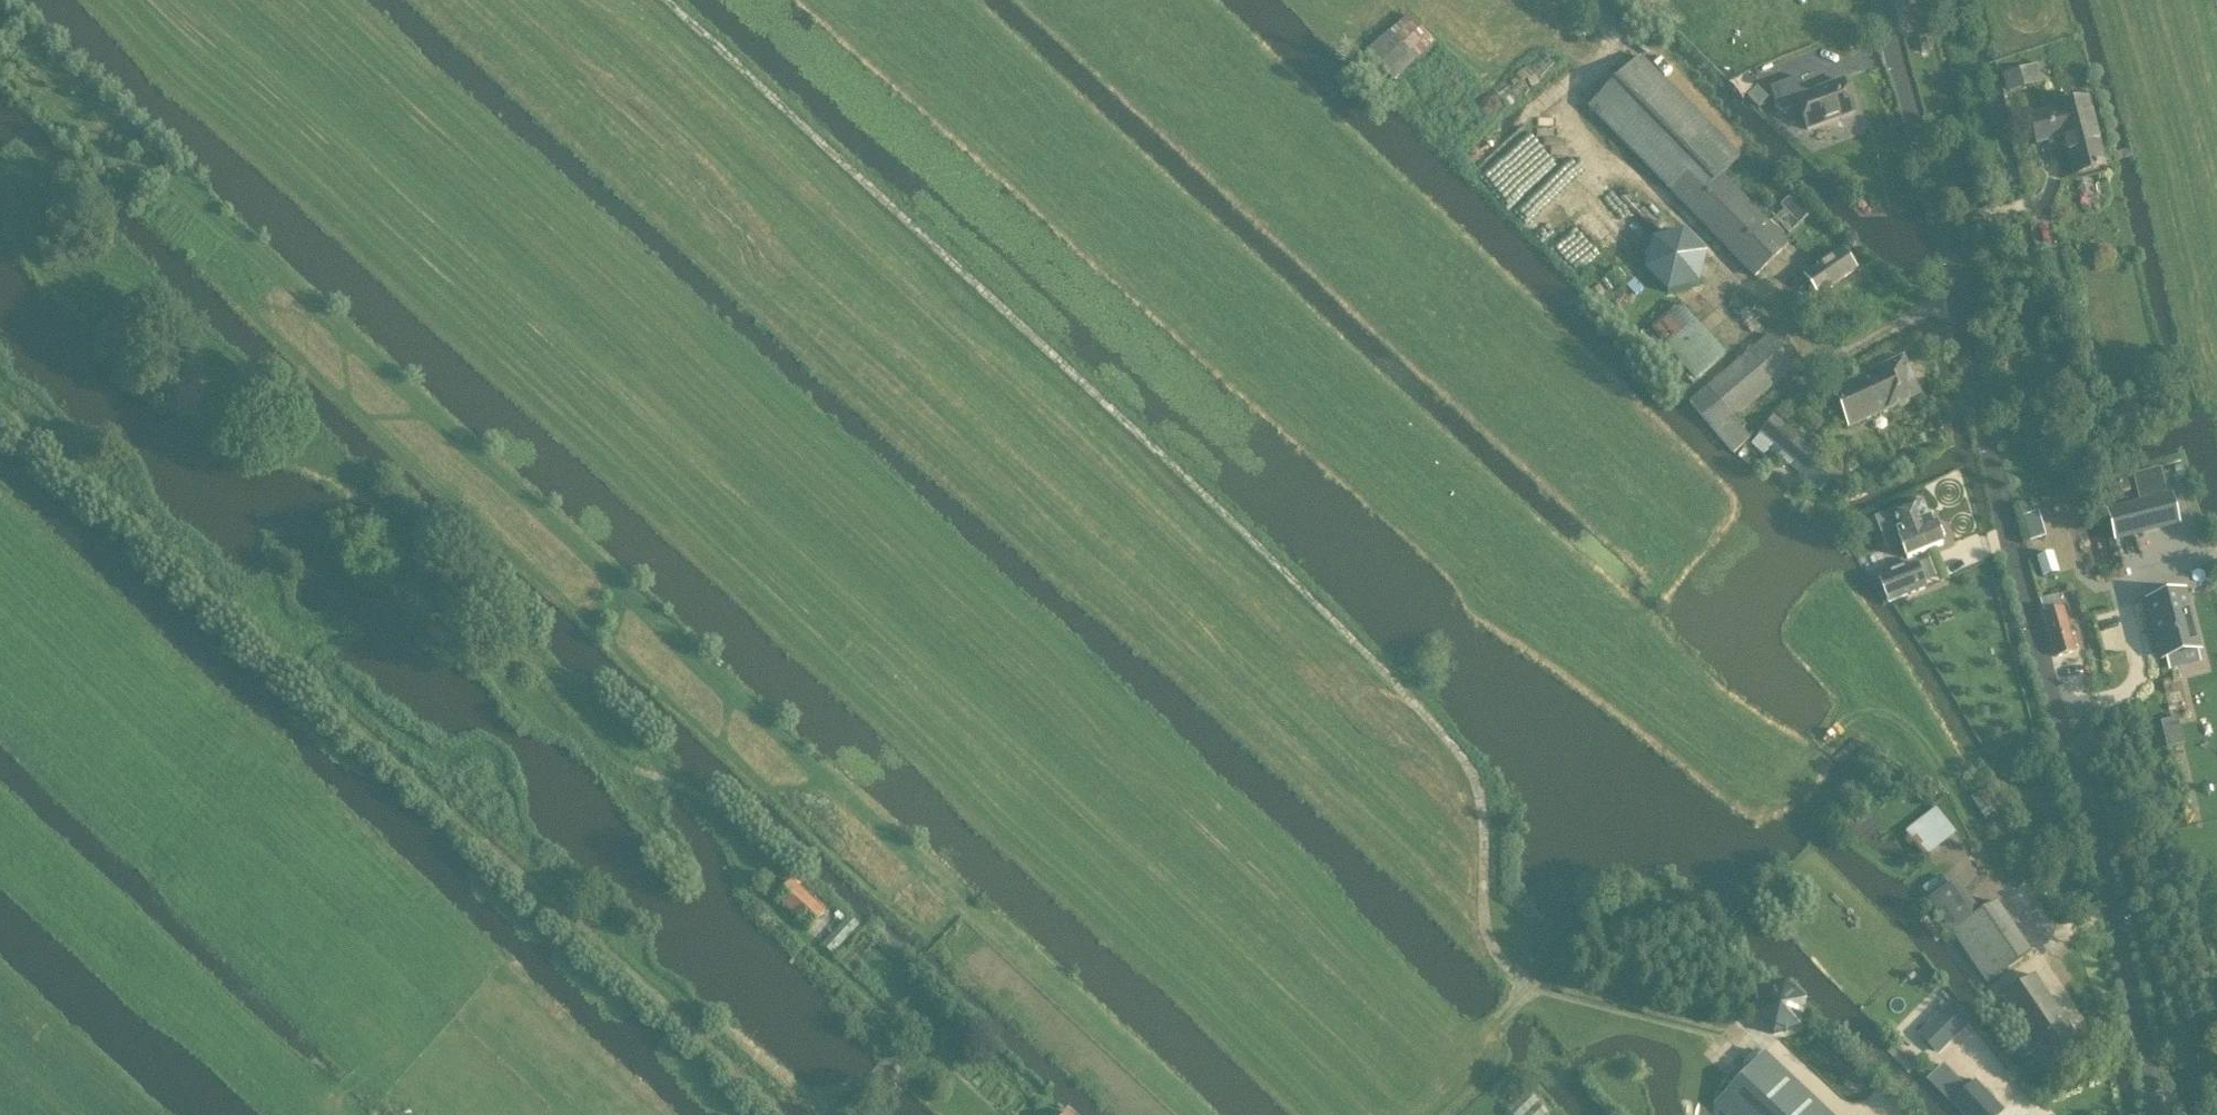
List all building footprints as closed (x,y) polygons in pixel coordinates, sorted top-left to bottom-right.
[(1395,82),(1436,43),(1406,11),(1365,51),(1395,82)] [(1588,108),(1670,190),(1755,277),(1788,245),(1779,236),(1785,230),(1789,234),(1806,215),(1789,198),(1771,216),(1774,219),(1769,225),(1721,175),(1741,158),(1641,56),(1588,108)] [(2037,65),(2002,74),(2007,92),(2042,82),(2037,65)] [(1806,132),(1854,114),(1842,82),(1805,95),(1799,78),(1769,89),(1779,114),(1798,108),(1806,132)] [(1768,98),(1757,87),(1747,97),(1758,108),(1768,98)] [(2074,176),(2103,168),(2086,102),(2058,109),(2058,112),(2032,119),(2038,144),(2064,137),(2074,176)] [(1698,282),(1707,254),(1686,231),(1656,240),(1649,268),(1672,290),(1698,282)] [(1804,277),(1818,298),(1857,271),(1843,251),(1804,277)] [(1725,354),(1680,303),(1650,329),(1695,380),(1725,354)] [(1690,403),(1732,454),(1750,439),(1733,418),(1794,368),(1768,337),(1690,403)] [(1920,397),(1904,360),(1833,390),(1849,427),(1920,397)] [(1759,438),(1751,447),(1762,457),(1770,449),(1773,445),(1760,434),(1758,437),(1759,438)] [(1795,438),(1779,456),(1779,457),(1790,466),(1806,447),(1795,438)] [(2109,509),(2106,510),(2114,541),(2117,540),(2180,524),(2172,493),(2167,495),(2164,482),(2160,468),(2133,475),(2139,501),(2134,503),(2109,509)] [(2126,476),(2105,482),(2109,497),(2130,492),(2126,476)] [(1890,514),(1876,520),(1883,539),(1888,550),(1901,545),(1907,560),(1943,546),(1943,545),(1945,539),(1942,531),(1936,528),(1936,527),(1933,528),(1930,519),(1923,522),(1916,503),(1890,513),(1890,514)] [(2030,537),(2042,533),(2035,511),(2023,515),(2030,537)] [(2060,575),(2056,555),(2038,560),(2042,579),(2060,575)] [(1889,604),(1926,589),(1915,562),(1878,577),(1889,604)] [(2186,590),(2145,600),(2160,661),(2166,659),(2169,670),(2184,666),(2181,656),(2201,651),(2186,590)] [(2056,596),(2042,600),(2056,656),(2070,653),(2075,651),(2061,595),(2056,596)] [(1936,808),(1905,833),(1925,858),(1956,834),(1936,808)] [(827,913),(793,882),(777,900),(811,931),(827,913)] [(1980,913),(1951,932),(1985,983),(2030,954),(1996,902),(1980,913)] [(2009,993),(2003,997),(2028,1035),(2013,1045),(2023,1059),(2037,1049),(2046,1064),(2078,1043),(2034,976),(2009,993)] [(1964,1023),(1950,1010),(1922,1038),(1935,1052),(1964,1023)] [(1765,1054),(1716,1105),(1726,1114),(1829,1114),(1765,1054)] [(1951,1105),(1961,1114),(1999,1114),(2004,1110),(1975,1081),(1951,1105)]
